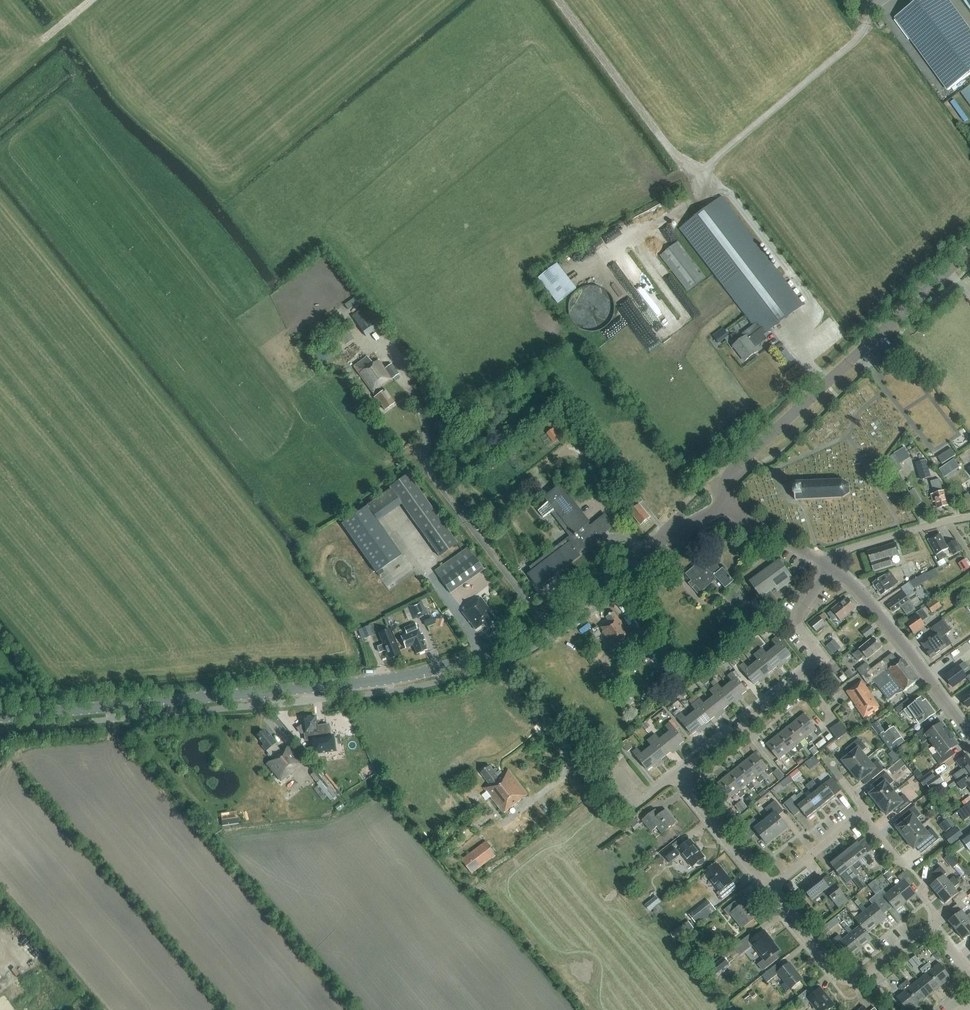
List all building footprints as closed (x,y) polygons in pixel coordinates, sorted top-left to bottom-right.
[(948,91),(969,75),(969,32),(947,0),(920,0),(895,18),(948,91)] [(960,92),(969,106),(969,86),(960,92)] [(722,198),(681,229),(754,325),(742,334),(745,337),(733,346),(745,361),(758,351),(751,342),(761,335),(763,336),(804,305),(722,198)] [(672,246),(661,255),(689,291),(700,282),(706,278),(678,241),(672,246)] [(553,303),(572,288),(553,263),(533,278),(553,303)] [(602,330),(615,296),(580,282),(567,316),(602,330)] [(356,296),(344,305),(348,310),(360,302),(356,296)] [(366,306),(351,316),(366,337),(382,326),(375,316),(374,317),(366,306)] [(337,332),(347,326),(342,317),(332,323),(337,332)] [(354,339),(348,330),(339,336),(338,335),(331,340),(337,349),(345,344),(345,345),(354,339)] [(722,341),(716,333),(713,336),(719,344),(722,341)] [(335,347),(331,342),(326,345),(330,350),(335,347)] [(322,348),(314,354),(322,366),(330,360),(322,348)] [(366,357),(352,367),(374,396),(373,396),(377,401),(378,401),(385,409),(393,403),(381,386),(397,374),(390,364),(383,368),(377,360),(371,364),(366,357)] [(427,392),(422,386),(417,390),(422,396),(427,392)] [(559,438),(553,430),(548,434),(554,442),(559,438)] [(586,450),(589,453),(599,445),(596,442),(586,450)] [(886,455),(895,473),(902,469),(899,462),(908,458),(903,447),(886,455)] [(937,457),(942,464),(955,456),(951,449),(937,457)] [(595,469),(600,475),(611,466),(606,460),(595,469)] [(926,460),(916,463),(921,480),(931,478),(926,460)] [(949,474),(947,471),(944,467),(939,469),(945,477),(949,474)] [(390,490),(400,505),(438,557),(456,544),(407,475),(388,488),(390,490)] [(943,491),(939,479),(930,482),(934,494),(934,495),(932,496),(933,501),(936,501),(938,509),(948,506),(943,491)] [(841,481),(794,483),(795,500),(842,498),(849,495),(849,485),(841,481)] [(614,526),(605,515),(590,527),(588,524),(589,524),(560,486),(546,497),(549,501),(538,511),(543,518),(552,512),(570,537),(566,540),(569,543),(562,548),(560,545),(531,567),(534,571),(529,575),(538,587),(580,556),(578,554),(578,553),(584,547),(585,548),(603,535),(601,532),(604,529),(607,532),(614,526)] [(376,522),(400,505),(390,490),(341,525),(376,574),(400,556),(376,522)] [(636,518),(641,524),(649,519),(644,513),(645,512),(639,505),(643,503),(635,493),(630,497),(632,500),(627,504),(632,511),(630,513),(635,519),(636,518)] [(940,534),(928,541),(939,562),(946,558),(943,552),(947,549),(940,534)] [(955,540),(947,545),(953,556),(961,551),(955,540)] [(867,552),(871,563),(889,558),(899,554),(896,543),(867,552)] [(434,571),(450,593),(482,570),(467,548),(434,571)] [(708,557),(687,575),(692,581),(688,584),(697,595),(698,594),(717,578),(725,588),(734,581),(722,569),(720,571),(708,557)] [(889,558),(871,563),(873,571),(892,566),(889,558)] [(964,559),(958,564),(963,573),(969,568),(964,559)] [(750,582),(771,610),(777,605),(771,597),(773,596),(770,591),(775,588),(777,591),(794,579),(780,560),(750,582)] [(934,569),(928,572),(932,580),(938,576),(934,569)] [(889,572),(873,584),(881,596),(897,584),(889,572)] [(928,583),(933,580),(932,580),(928,572),(924,574),(927,581),(928,583)] [(919,576),(909,582),(912,588),(927,581),(924,574),(919,576)] [(892,613),(901,607),(907,616),(916,610),(913,606),(919,601),(912,591),(905,596),(903,592),(890,601),(892,604),(888,607),(892,613)] [(480,598),(462,612),(475,630),(485,622),(489,627),(495,621),(488,612),(490,611),(480,598)] [(855,609),(847,599),(841,605),(840,604),(832,611),(832,612),(827,615),(833,622),(837,618),(841,622),(850,614),(849,613),(855,609)] [(936,600),(927,606),(932,613),(941,606),(936,600)] [(421,601),(408,607),(413,620),(426,615),(421,601)] [(916,615),(906,623),(914,634),(925,626),(921,622),(928,616),(924,611),(922,609),(915,614),(916,615)] [(603,633),(612,647),(631,634),(622,621),(620,622),(614,613),(606,618),(609,622),(601,628),(604,632),(603,633)] [(823,630),(821,629),(826,625),(823,622),(827,618),(823,614),(819,617),(810,625),(817,633),(818,634),(823,630)] [(951,632),(942,620),(931,628),(936,634),(922,645),(927,650),(926,651),(931,659),(950,644),(945,637),(951,632)] [(413,645),(417,654),(426,650),(422,641),(424,641),(421,634),(420,634),(418,628),(416,629),(415,624),(404,628),(406,634),(401,636),(406,648),(413,645)] [(361,628),(365,638),(373,635),(369,625),(361,628)] [(862,633),(866,638),(873,632),(869,627),(862,633)] [(382,645),(376,647),(379,653),(385,651),(388,659),(398,655),(392,640),(388,629),(377,633),(382,645)] [(644,634),(639,638),(645,646),(642,647),(649,658),(658,652),(651,642),(650,642),(644,634)] [(772,651),(783,666),(787,663),(785,660),(791,656),(776,638),(772,642),(777,647),(772,651)] [(831,654),(840,648),(833,639),(824,645),(831,654)] [(881,648),(873,639),(853,656),(857,662),(865,656),(867,660),(881,648)] [(753,646),(758,652),(761,649),(756,643),(753,646)] [(762,650),(758,653),(772,671),(777,667),(779,669),(783,666),(772,651),(766,656),(762,650)] [(772,671),(758,653),(754,656),(758,662),(754,666),(765,680),(769,677),(767,675),(772,671)] [(903,691),(919,680),(903,659),(900,662),(893,653),(872,668),(863,675),(869,683),(871,686),(876,682),(888,699),(896,694),(903,691)] [(727,657),(734,667),(739,663),(731,654),(727,657)] [(863,675),(872,668),(867,662),(858,669),(863,675)] [(964,663),(945,677),(952,688),(966,677),(962,672),(968,668),(964,663)] [(761,684),(765,680),(754,666),(748,670),(744,664),(739,668),(754,686),(759,682),(761,684)] [(854,675),(849,669),(845,673),(849,679),(854,675)] [(732,682),(727,686),(739,701),(743,698),(742,695),(746,692),(736,679),(740,676),(736,671),(732,674),(728,677),(732,682)] [(701,681),(705,685),(709,682),(705,677),(701,681)] [(855,707),(863,718),(879,707),(874,700),(875,698),(863,681),(846,692),(856,707),(855,707)] [(739,701),(727,686),(722,691),(718,685),(714,688),(728,706),(733,702),(735,704),(739,701)] [(728,706),(714,688),(710,691),(714,697),(709,701),(721,715),(725,712),(723,710),(728,706)] [(961,700),(968,708),(969,707),(969,693),(961,700)] [(912,705),(908,699),(895,709),(898,713),(903,709),(901,707),(907,703),(910,706),(903,711),(908,718),(913,719),(914,719),(919,726),(934,714),(925,701),(923,703),(920,699),(912,705)] [(721,715),(709,701),(704,705),(699,700),(696,703),(710,721),(715,717),(717,719),(721,715)] [(710,721),(696,703),(691,706),(696,712),(691,715),(702,730),(706,727),(705,725),(710,721)] [(699,733),(702,730),(691,715),(686,720),(681,714),(677,718),(691,735),(697,731),(699,733)] [(794,723),(806,738),(809,736),(814,732),(818,737),(821,734),(818,728),(816,730),(804,715),(794,723)] [(300,726),(297,729),(301,734),(304,734),(305,741),(310,740),(312,755),(336,752),(333,736),(330,736),(328,725),(317,727),(315,717),(302,718),(303,726),(300,726)] [(672,720),(669,722),(670,724),(675,731),(678,728),(672,720)] [(872,726),(882,740),(883,740),(892,751),(905,742),(894,727),(886,733),(878,722),(872,726)] [(785,730),(796,745),(799,743),(804,739),(808,745),(812,742),(809,736),(806,738),(794,723),(785,730)] [(928,725),(916,734),(907,741),(908,743),(911,741),(912,742),(919,737),(923,743),(928,740),(933,747),(950,734),(942,723),(932,730),(928,725)] [(665,736),(676,751),(680,748),(678,745),(683,741),(675,731),(670,724),(666,727),(670,732),(665,736)] [(834,726),(829,730),(837,740),(842,736),(834,726)] [(799,743),(796,745),(785,730),(775,738),(787,753),(790,750),(795,747),(799,752),(802,749),(799,743)] [(266,764),(280,781),(301,764),(287,747),(280,753),(274,745),(275,743),(267,733),(265,735),(263,731),(256,737),(263,746),(261,747),(264,752),(265,751),(271,760),(266,764)] [(950,734),(933,747),(938,753),(933,757),(940,766),(952,757),(948,752),(958,745),(950,734)] [(676,751),(665,736),(659,740),(655,735),(651,738),(665,756),(670,752),(672,754),(676,751)] [(647,751),(658,765),(662,762),(660,760),(665,756),(651,738),(647,742),(651,747),(647,751)] [(790,750),(787,753),(775,738),(766,745),(778,760),(785,754),(789,760),(793,757),(790,750)] [(842,761),(851,772),(867,759),(861,752),(866,748),(858,739),(847,748),(851,754),(842,761)] [(621,744),(628,752),(632,748),(626,740),(621,744)] [(819,752),(814,746),(809,750),(813,756),(819,752)] [(658,765),(647,751),(641,755),(637,750),(633,753),(646,771),(652,766),(654,768),(658,765)] [(745,762),(757,776),(760,774),(764,771),(769,776),(772,773),(769,767),(767,769),(755,754),(745,762)] [(966,778),(968,776),(969,778),(969,758),(967,754),(956,762),(961,770),(954,775),(958,780),(955,781),(948,786),(951,789),(958,784),(964,779),(966,778)] [(867,759),(851,772),(859,782),(868,775),(872,780),(884,770),(876,761),(872,765),(867,759)] [(760,774),(757,776),(745,762),(736,769),(748,784),(750,782),(755,778),(759,783),(763,780),(760,774)] [(483,789),(502,813),(526,794),(507,770),(503,774),(500,770),(498,772),(495,768),(492,770),(489,766),(480,773),(489,784),(483,789)] [(750,782),(748,784),(736,769),(726,776),(738,791),(741,789),(746,785),(750,791),(753,788),(750,782)] [(802,774),(797,769),(790,775),(795,780),(802,774)] [(913,775),(908,769),(902,774),(907,780),(913,775)] [(922,775),(918,769),(913,773),(917,779),(922,775)] [(777,770),(773,773),(779,781),(783,777),(777,770)] [(336,796),(316,771),(310,776),(316,783),(316,784),(330,801),(336,796)] [(931,772),(919,780),(923,786),(926,784),(935,777),(931,772)] [(869,795),(878,806),(894,793),(888,786),(893,782),(886,773),(874,783),(878,787),(869,795)] [(926,784),(930,790),(943,782),(938,775),(935,777),(926,784)] [(741,789),(738,791),(726,776),(717,784),(729,799),(736,793),(740,798),(744,795),(741,789)] [(793,781),(789,776),(772,789),(776,793),(784,787),(784,788),(793,781)] [(958,784),(962,790),(968,786),(969,789),(969,778),(968,776),(966,778),(964,779),(958,784)] [(813,780),(809,783),(827,805),(836,797),(834,796),(838,793),(840,791),(831,780),(829,781),(820,789),(813,780)] [(809,783),(806,786),(813,795),(807,799),(818,812),(827,805),(809,783)] [(794,816),(801,811),(808,820),(817,812),(807,799),(801,792),(796,797),(795,795),(784,804),(794,816)] [(894,793),(878,806),(886,816),(895,809),(899,813),(911,804),(904,795),(899,799),(894,793)] [(755,801),(750,795),(745,800),(750,805),(755,801)] [(764,821),(777,837),(787,829),(778,816),(783,812),(775,801),(764,810),(770,816),(764,821)] [(743,802),(736,808),(741,813),(748,808),(743,802)] [(969,803),(965,806),(957,812),(964,821),(969,817),(969,803)] [(896,829),(905,840),(921,826),(916,820),(920,816),(913,807),(902,816),(905,821),(896,829)] [(654,810),(641,820),(651,832),(656,827),(661,833),(675,822),(665,810),(659,815),(654,810)] [(615,819),(612,814),(606,818),(610,823),(615,819)] [(640,826),(634,817),(625,823),(628,827),(631,826),(635,830),(640,826)] [(743,824),(738,818),(734,821),(739,827),(743,824)] [(767,845),(777,837),(764,821),(759,825),(753,818),(743,826),(752,837),(757,832),(767,845)] [(921,826),(905,840),(913,850),(923,842),(927,848),(939,839),(931,829),(926,833),(921,826)] [(957,827),(944,837),(950,845),(960,838),(963,835),(957,827)] [(961,840),(964,844),(966,847),(969,852),(969,833),(961,840)] [(873,862),(866,854),(873,848),(865,838),(858,843),(856,841),(847,848),(857,861),(863,857),(869,865),(873,862)] [(669,863),(681,853),(692,867),(696,864),(697,865),(699,865),(701,865),(703,864),(704,862),(703,859),(703,858),(699,852),(700,851),(695,845),(694,846),(690,840),(681,847),(676,842),(662,854),(669,863)] [(486,842),(462,861),(472,874),(496,855),(486,842)] [(656,852),(653,848),(648,851),(652,856),(656,852)] [(857,861),(847,848),(838,855),(855,877),(859,874),(855,870),(861,866),(857,861)] [(951,854),(945,858),(954,868),(959,864),(951,854)] [(852,880),(855,877),(838,855),(828,863),(839,876),(845,871),(852,880)] [(731,882),(717,865),(706,874),(719,891),(716,893),(721,900),(730,892),(725,886),(731,882)] [(938,895),(957,880),(954,877),(949,881),(945,876),(947,874),(941,867),(932,875),(937,881),(931,886),(938,895)] [(901,882),(894,888),(905,902),(915,895),(909,887),(913,883),(904,872),(897,877),(901,882)] [(818,875),(803,888),(812,899),(824,889),(840,909),(849,901),(843,894),(827,875),(822,879),(818,875)] [(855,877),(852,880),(861,891),(864,888),(855,877)] [(957,880),(938,895),(945,904),(952,899),(957,904),(961,901),(968,896),(963,890),(959,893),(954,888),(960,883),(957,880)] [(872,890),(877,886),(873,881),(868,885),(872,890)] [(895,911),(905,902),(894,888),(886,894),(882,890),(876,895),(884,906),(889,903),(895,911)] [(865,912),(874,923),(876,925),(886,917),(880,910),(884,906),(876,895),(869,901),(872,905),(867,910),(865,912)] [(739,898),(724,910),(728,916),(730,914),(742,929),(759,915),(751,907),(748,910),(739,898)] [(860,925),(867,933),(876,925),(874,923),(865,912),(867,910),(862,904),(861,905),(857,900),(854,903),(862,913),(855,919),(860,925)] [(955,929),(956,930),(969,919),(969,914),(967,916),(962,911),(967,907),(961,901),(957,904),(950,910),(955,916),(949,922),(955,929)] [(706,907),(697,915),(702,922),(711,914),(706,907)] [(969,934),(969,919),(956,930),(963,939),(969,934)] [(849,934),(850,933),(862,948),(872,940),(867,933),(860,925),(854,929),(852,931),(844,921),(840,924),(849,934)] [(829,930),(825,925),(820,930),(824,935),(829,930)] [(753,946),(764,959),(760,963),(765,969),(777,960),(773,954),(775,953),(778,950),(772,943),(768,937),(767,938),(763,932),(753,939),(750,942),(753,946)] [(862,948),(850,933),(849,934),(843,939),(839,934),(832,940),(842,952),(846,948),(852,956),(862,948)] [(739,955),(750,946),(744,939),(734,948),(729,953),(731,955),(732,956),(737,952),(739,955)] [(931,944),(926,948),(931,953),(935,950),(931,944)] [(917,968),(922,963),(916,956),(910,960),(917,968)] [(716,974),(723,969),(717,963),(711,968),(716,974)] [(781,985),(787,992),(802,980),(789,964),(783,969),(779,963),(763,976),(768,983),(778,975),(785,982),(781,985)] [(924,966),(940,986),(952,977),(940,963),(932,969),(930,967),(931,966),(929,963),(924,966)] [(918,980),(930,995),(940,986),(924,966),(920,969),(923,973),(924,972),(926,974),(918,980)] [(930,995),(918,980),(910,986),(909,984),(910,983),(907,980),(903,983),(919,1003),(930,995)] [(903,983),(899,986),(902,990),(903,988),(905,991),(896,997),(907,1009),(911,1009),(919,1003),(903,983)] [(817,1009),(825,1009),(827,1009),(828,1009),(834,1005),(828,997),(829,997),(824,990),(821,992),(819,989),(815,992),(811,986),(798,997),(804,1004),(809,1000),(817,1009)]
